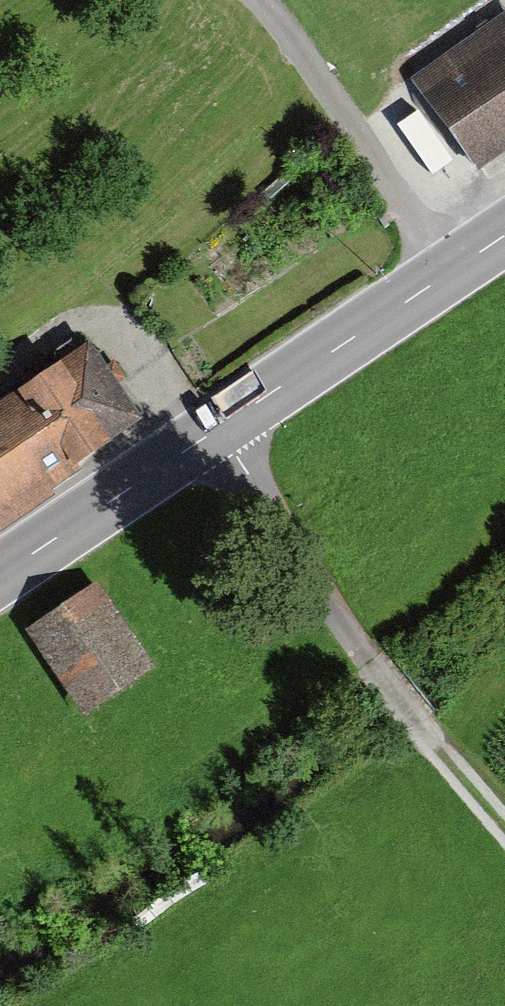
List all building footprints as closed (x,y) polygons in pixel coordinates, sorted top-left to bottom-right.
[(418,74),(481,170),(504,154),(504,17),(418,74)] [(87,349),(0,409),(0,535),(146,435),(87,349)] [(98,588),(25,636),(84,725),(157,677),(98,588)]
